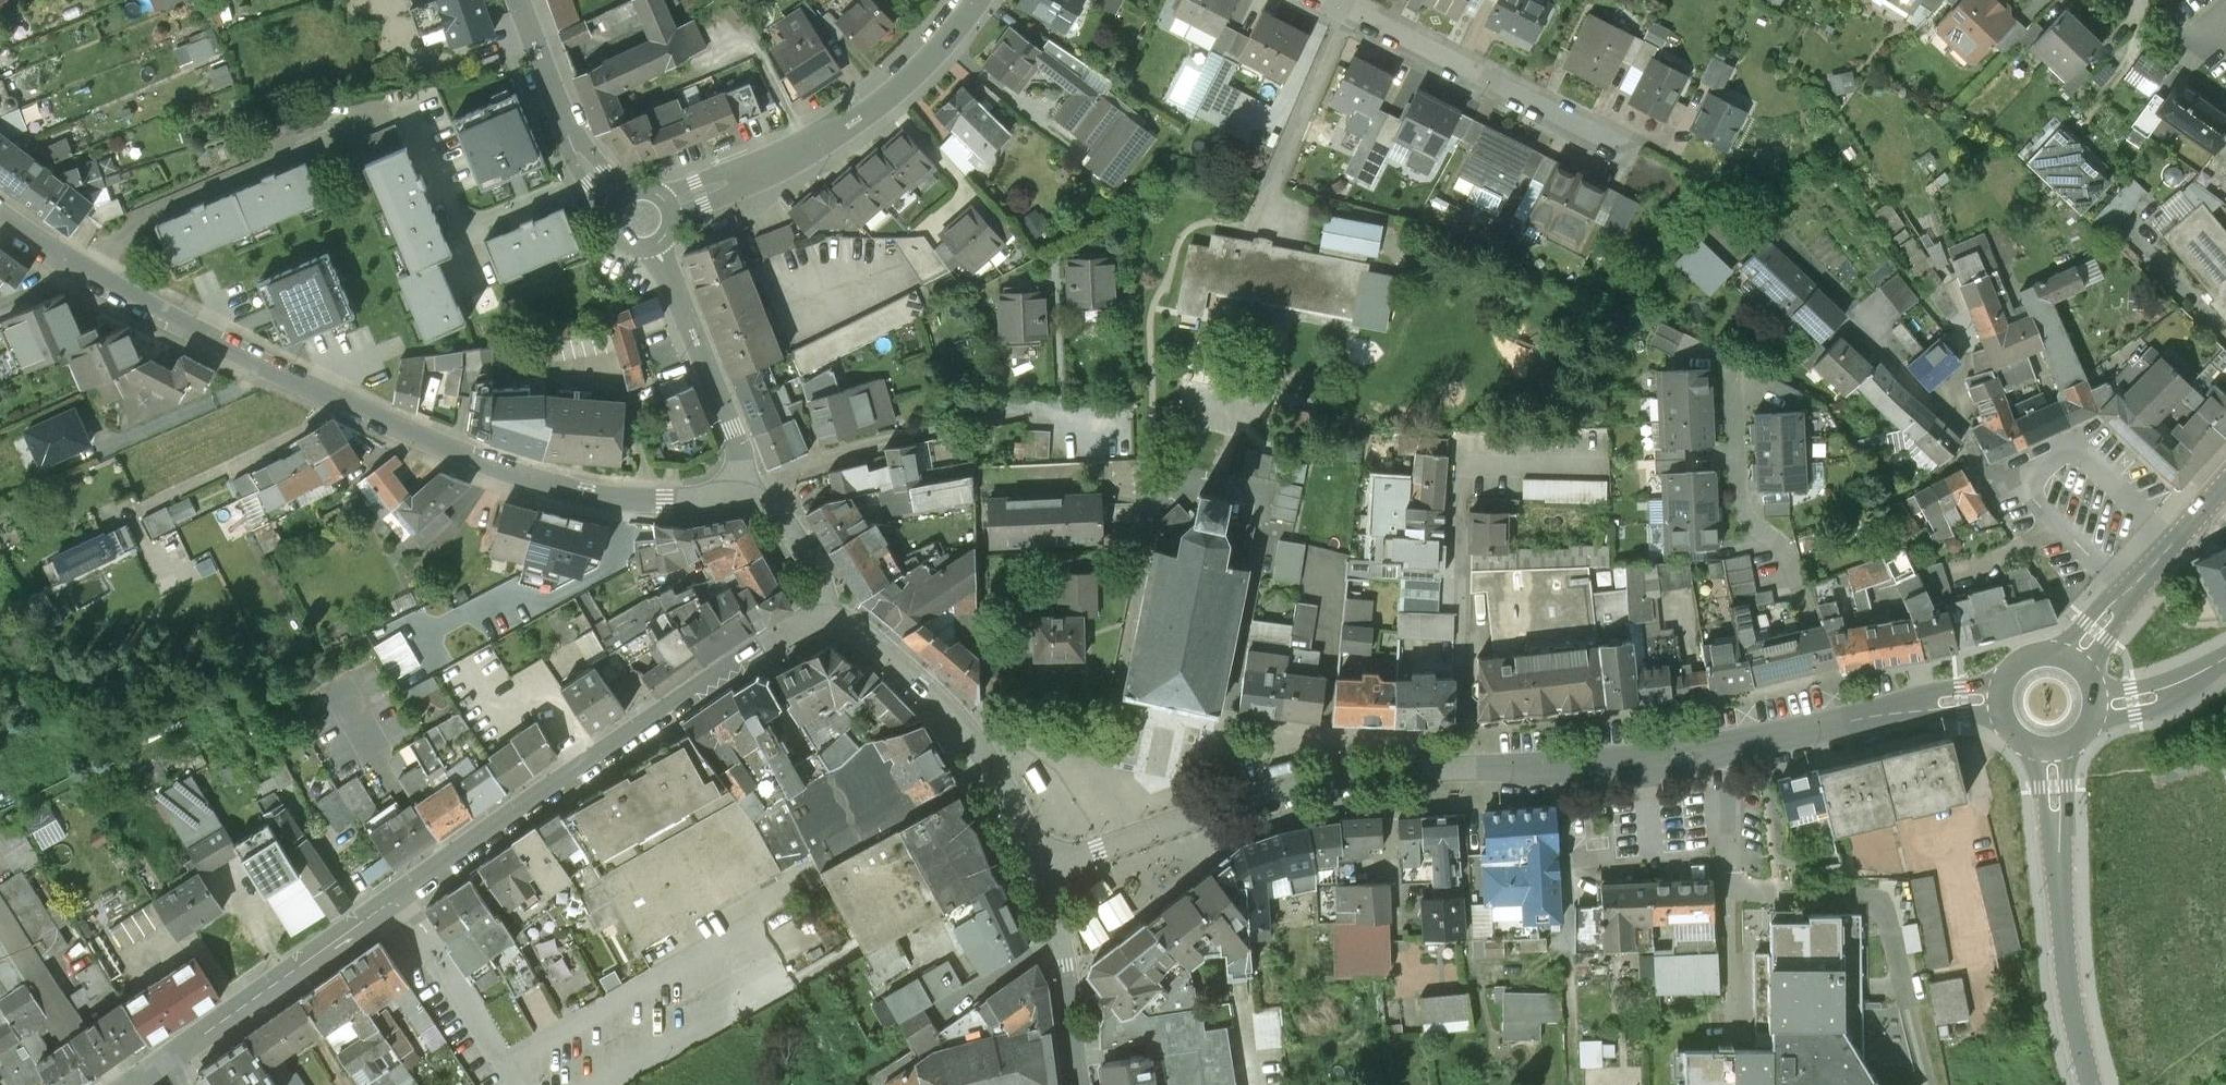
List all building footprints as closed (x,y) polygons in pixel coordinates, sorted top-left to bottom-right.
[(410,7),(419,35),(447,25),(452,44),(466,40),(468,48),(484,43),(481,34),(494,30),(484,0),(431,0),(410,7)] [(559,31),(581,22),(573,0),(548,0),(559,31)] [(602,63),(611,85),(614,93),(687,58),(675,29),(667,9),(672,7),(669,1),(664,3),(663,0),(633,0),(650,41),(602,63)] [(836,24),(844,32),(862,52),(891,24),(868,0),(862,0),(837,23),(836,24)] [(1020,2),(1066,29),(1075,13),(1077,15),(1085,0),(1021,0),(1020,2)] [(1094,1),(1117,13),(1124,0),(1094,0),(1094,1)] [(1238,0),(1182,0),(1175,13),(1219,36),(1220,36),(1225,27),(1238,0)] [(1425,2),(1460,19),(1469,0),(1427,0),(1425,2)] [(1536,0),(1499,0),(1497,3),(1487,23),(1518,38),(1515,44),(1529,51),(1551,7),(1536,0)] [(1916,2),(1932,12),(1943,0),(1918,0),(1916,2)] [(1952,4),(1952,10),(1939,23),(1939,31),(1955,46),(1998,0),(1956,0),(1952,4)] [(1955,46),(1970,60),(1978,60),(1991,47),(1996,47),(2002,41),(2002,35),(2014,23),(2013,22),(2007,16),(2007,7),(2000,0),(1998,0),(1955,46)] [(829,33),(805,2),(795,8),(799,16),(801,15),(817,41),(829,33)] [(2045,30),(2029,48),(2047,65),(2087,23),(2076,13),(2073,16),(2066,9),(2045,30)] [(1275,18),(1264,12),(1250,39),(1243,54),(1245,55),(1290,78),(1310,38),(1274,19),(1275,18)] [(837,23),(828,13),(820,21),(829,33),(835,41),(844,32),(836,24),(837,23)] [(1632,35),(1592,14),(1572,54),(1574,55),(1568,68),(1605,87),(1619,59),(1632,35)] [(797,45),(782,55),(791,70),(803,90),(805,89),(835,70),(817,41),(801,15),(799,16),(785,25),(797,45)] [(691,18),(675,29),(687,58),(704,49),(691,18)] [(2014,23),(2002,35),(2002,41),(1996,47),(2003,53),(2026,28),(2016,19),(2013,22),(2014,23)] [(581,22),(559,33),(564,46),(591,34),(586,20),(581,22)] [(2036,21),(2014,44),(2024,53),(2029,48),(2045,30),(2036,21)] [(1647,37),(1664,43),(1669,28),(1652,22),(1647,37)] [(2087,23),(2047,65),(2065,82),(2082,65),(2102,44),(2095,37),(2098,34),(2087,23)] [(173,43),(182,67),(225,51),(216,27),(173,43)] [(1225,27),(1220,36),(1219,36),(1212,51),(1225,57),(1237,33),(1225,27)] [(1012,28),(1003,40),(1005,42),(985,68),(1017,92),(1026,79),(1023,77),(1034,62),(1055,78),(1064,66),(1043,50),(1042,51),(1012,28)] [(1237,33),(1225,57),(1240,65),(1245,55),(1243,54),(1250,39),(1237,33)] [(1632,35),(1619,59),(1631,66),(1644,41),(1632,35)] [(1644,41),(1631,66),(1644,72),(1652,58),(1658,47),(1644,40),(1644,41)] [(498,53),(473,62),(478,74),(502,65),(498,53)] [(1725,61),(1713,55),(1700,82),(1711,88),(1725,61)] [(2143,57),(2128,78),(2149,93),(2164,72),(2143,57)] [(1355,58),(1332,102),(1354,114),(1357,109),(1373,117),(1393,80),(1377,71),(1377,70),(1355,58)] [(1652,58),(1644,72),(1629,103),(1665,122),(1676,101),(1669,97),(1681,73),(1652,58)] [(218,86),(234,80),(228,62),(211,69),(218,86)] [(602,63),(575,75),(583,97),(611,85),(602,63)] [(2176,64),(2155,91),(2170,102),(2184,84),(2185,84),(2192,75),(2176,64)] [(2065,82),(2061,87),(2070,96),(2092,74),(2082,65),(2065,82)] [(1154,135),(1064,66),(1055,78),(1074,93),(1055,118),(1093,147),(1082,161),(1115,187),(1154,135)] [(791,70),(779,78),(791,103),(807,93),(805,89),(803,90),(791,70)] [(1000,98),(982,83),(971,93),(988,111),(1000,98)] [(2184,84),(2170,102),(2162,113),(2213,151),(2225,133),(2225,114),(2185,84),(2184,84)] [(611,85),(583,97),(597,132),(625,122),(624,121),(614,93),(611,85)] [(971,93),(964,86),(936,114),(954,132),(954,133),(955,133),(974,152),(968,159),(976,166),(978,169),(984,170),(990,169),(995,164),(996,158),(995,152),(992,149),(1010,132),(1008,131),(988,111),(971,93)] [(1418,91),(1394,136),(1397,138),(1401,131),(1418,139),(1406,163),(1428,174),(1436,158),(1437,158),(1449,134),(1460,112),(1418,91)] [(516,92),(452,119),(482,189),(507,179),(505,174),(519,168),(521,173),(546,163),(516,92)] [(1746,111),(1708,92),(1690,129),(1707,138),(1706,141),(1725,151),(1746,111)] [(681,112),(683,118),(648,132),(656,154),(736,123),(725,95),(681,112)] [(0,100),(0,117),(8,114),(12,112),(5,97),(0,100)] [(677,101),(624,121),(625,122),(597,132),(626,166),(656,154),(648,132),(683,118),(681,112),(677,101)] [(1473,119),(1460,112),(1449,134),(1462,140),(1473,119)] [(0,117),(0,131),(12,125),(8,114),(0,117)] [(1473,119),(1462,140),(1474,146),(1485,125),(1473,119)] [(396,124),(305,162),(314,184),(368,162),(405,146),(396,124)] [(1532,149),(1485,125),(1474,146),(1459,176),(1476,184),(1467,201),(1498,217),(1520,173),(1532,149)] [(904,130),(891,142),(890,141),(880,150),(910,184),(909,185),(911,187),(936,165),(904,130)] [(2080,148),(2061,130),(2029,163),(2079,211),(2106,182),(2076,153),(2080,148)] [(974,152),(955,133),(954,133),(954,132),(940,146),(966,176),(976,166),(968,159),(974,152)] [(18,147),(0,133),(0,170),(18,147)] [(68,139),(35,153),(32,157),(44,166),(86,148),(81,136),(69,141),(68,139)] [(1377,136),(1356,177),(1372,185),(1393,144),(1377,136)] [(417,174),(405,146),(368,162),(376,180),(374,181),(387,212),(389,212),(397,229),(395,230),(403,247),(404,246),(414,269),(432,262),(450,254),(422,186),(426,185),(421,173),(417,174)] [(18,147),(0,170),(0,183),(20,198),(44,166),(32,157),(18,147)] [(910,184),(880,150),(879,149),(865,161),(864,160),(855,168),(854,169),(884,203),(886,205),(909,185),(910,184)] [(1532,149),(1520,173),(1532,179),(1544,155),(1532,149)] [(1544,155),(1532,179),(1544,185),(1556,161),(1544,155)] [(102,158),(64,171),(59,177),(69,185),(103,174),(100,166),(104,164),(102,158)] [(1608,187),(1556,161),(1544,185),(1525,222),(1523,231),(1524,237),(1534,242),(1539,239),(1545,232),(1551,222),(1582,238),(1592,219),(1608,187)] [(305,162),(276,174),(274,169),(262,174),(264,179),(204,204),(202,199),(190,204),(192,209),(155,224),(171,262),(172,262),(171,259),(189,252),(190,254),(230,238),(229,235),(246,228),(247,230),(250,229),(249,227),(268,219),(269,221),(300,208),(299,206),(318,198),(319,200),(321,200),(314,184),(305,162)] [(59,177),(44,166),(20,198),(45,217),(69,185),(59,177)] [(854,167),(839,180),(839,179),(829,187),(829,188),(856,218),(855,218),(860,224),(884,203),(854,169),(855,168),(854,167)] [(103,174),(69,185),(82,194),(116,186),(111,171),(103,174)] [(69,185),(45,217),(70,234),(94,203),(82,194),(69,185)] [(828,186),(816,196),(814,193),(801,205),(818,224),(849,224),(855,218),(856,218),(829,188),(829,187),(828,186)] [(1608,187),(1592,219),(1603,224),(1619,193),(1619,192),(1608,187)] [(1619,193),(1603,224),(1602,227),(1617,234),(1634,200),(1619,193)] [(2200,203),(2162,234),(2214,299),(2210,303),(2225,323),(2225,235),(2200,203)] [(818,224),(801,205),(791,213),(809,233),(818,224)] [(986,223),(972,207),(955,222),(987,258),(1004,243),(986,223)] [(532,217),(521,221),(522,225),(485,241),(501,279),(502,278),(502,277),(520,269),(520,270),(560,254),(559,253),(578,245),(578,247),(580,246),(564,208),(534,220),(532,217)] [(1015,233),(997,213),(986,223),(1004,243),(1015,233)] [(1215,235),(1214,235),(1211,249),(1189,245),(1189,247),(1191,247),(1179,308),(1178,308),(1177,309),(1202,314),(1203,313),(1201,312),(1207,285),(1241,292),(1241,293),(1243,293),(1247,272),(1266,275),(1262,297),(1263,297),(1264,295),(1298,302),(1298,303),(1299,304),(1299,302),(1334,309),(1333,310),(1335,310),(1335,309),(1356,313),(1354,322),(1383,327),(1393,277),(1365,272),(1367,264),(1365,263),(1367,254),(1377,256),(1382,226),(1327,215),(1321,246),(1324,246),(1322,257),(1215,237),(1215,235)] [(987,258),(955,222),(938,237),(942,241),(960,262),(970,273),(987,258)] [(791,223),(756,236),(765,258),(800,245),(791,223)] [(911,264),(934,259),(929,231),(905,235),(911,264)] [(1905,231),(1894,239),(1900,246),(1911,237),(1905,231)] [(734,236),(683,255),(696,286),(746,267),(734,236)] [(1914,239),(1901,247),(1916,268),(1929,260),(1914,239)] [(960,262),(942,241),(933,249),(949,271),(960,262)] [(1730,270),(1699,241),(1679,262),(1709,292),(1730,270)] [(1818,290),(1767,242),(1743,267),(1794,315),(1822,339),(1844,317),(1818,290)] [(0,248),(0,285),(6,289),(18,285),(29,270),(0,248)] [(328,252),(258,282),(269,307),(273,305),(279,319),(274,322),(285,346),(355,316),(328,252)] [(1111,257),(1068,260),(1071,304),(1113,302),(1111,257)] [(414,269),(400,275),(407,292),(411,290),(417,305),(413,306),(420,323),(424,321),(430,334),(426,336),(426,338),(464,321),(457,305),(451,308),(432,262),(414,269)] [(746,267),(696,286),(732,378),(759,366),(778,358),(771,340),(776,338),(763,304),(759,306),(750,282),(752,282),(746,267)] [(1933,270),(1914,283),(1923,296),(1929,291),(1941,283),(1933,270)] [(1897,272),(1878,287),(1899,314),(1917,299),(1897,272)] [(1941,283),(1929,291),(1936,303),(1947,318),(1968,303),(1960,284),(1955,272),(1941,283)] [(2006,326),(1986,275),(1960,284),(1968,303),(1986,348),(1994,368),(2042,348),(2029,319),(2016,322),(2006,326)] [(915,291),(792,353),(801,376),(926,313),(915,291)] [(1043,292),(999,294),(1001,338),(1045,336),(1043,292)] [(62,293),(6,318),(29,369),(70,351),(83,345),(79,334),(80,334),(80,333),(62,293)] [(2047,294),(2023,305),(2027,315),(2050,301),(2047,294)] [(657,297),(630,308),(636,324),(664,313),(657,297)] [(2050,301),(2027,315),(2042,348),(2060,389),(2083,378),(2050,301)] [(630,308),(610,315),(615,329),(612,331),(622,367),(639,362),(640,362),(629,326),(636,324),(630,308)] [(1684,333),(1661,321),(1655,332),(1679,344),(1684,333)] [(103,336),(98,325),(80,333),(80,334),(79,334),(83,345),(70,351),(78,369),(85,366),(92,383),(97,381),(98,382),(115,374),(143,362),(127,325),(103,336)] [(1922,349),(1907,331),(1897,338),(1914,356),(1922,349)] [(1679,344),(1655,332),(1650,344),(1673,355),(1679,344)] [(1829,349),(1814,364),(1815,365),(1845,395),(1858,384),(1874,368),(1841,337),(1829,349)] [(1819,340),(1800,358),(1811,369),(1815,365),(1814,364),(1829,349),(1819,340)] [(1940,340),(1908,367),(1928,389),(1960,362),(1958,360),(1963,356),(1954,345),(1949,349),(1940,340)] [(494,345),(463,350),(462,366),(458,394),(458,395),(469,396),(473,396),(476,378),(493,375),(494,345)] [(791,347),(783,350),(785,355),(792,353),(791,347)] [(2149,347),(2131,365),(2137,371),(2132,376),(2136,380),(2160,357),(2149,347)] [(2207,364),(2216,374),(2225,364),(2225,350),(2224,347),(2207,364)] [(1986,348),(1972,353),(1976,374),(1990,369),(1994,368),(1986,348)] [(463,350),(431,354),(430,359),(425,359),(424,366),(450,367),(446,392),(458,394),(462,366),(463,350)] [(778,358),(759,366),(769,390),(801,376),(792,353),(785,355),(778,358)] [(180,356),(173,370),(150,358),(143,362),(115,374),(124,395),(149,384),(179,400),(182,398),(191,382),(204,389),(206,388),(215,370),(184,354),(181,356),(180,356)] [(431,354),(401,358),(393,403),(417,411),(424,366),(425,359),(430,359),(431,354)] [(2136,380),(2118,398),(2114,394),(2113,395),(2098,411),(2130,442),(2148,424),(2167,405),(2178,394),(2188,384),(2160,357),(2136,380)] [(639,362),(622,367),(627,386),(630,387),(644,384),(639,362)] [(1896,381),(1879,363),(1874,368),(1858,384),(1894,421),(1916,400),(1896,381)] [(759,366),(732,378),(755,434),(782,423),(776,408),(769,390),(759,366)] [(833,367),(815,377),(807,385),(811,400),(839,391),(833,367)] [(1710,368),(1657,371),(1658,396),(1711,393),(1711,394),(1716,394),(1715,377),(1711,378),(1710,368)] [(2008,404),(1990,369),(1976,374),(1979,383),(1970,387),(1982,415),(2008,404)] [(115,374),(98,382),(107,402),(124,395),(115,374)] [(493,375),(476,378),(473,396),(469,396),(467,407),(471,408),(467,431),(490,440),(492,392),(493,375)] [(683,375),(658,384),(663,397),(688,387),(683,375)] [(2083,378),(2060,389),(2057,397),(2059,402),(2069,425),(2098,411),(2113,395),(2107,382),(2089,390),(2083,378)] [(2206,393),(2209,395),(2205,399),(2188,384),(2178,394),(2223,435),(2225,432),(2225,394),(2214,384),(2206,393)] [(688,387),(663,397),(673,424),(679,439),(709,427),(694,385),(688,387)] [(839,391),(811,400),(822,442),(873,427),(873,426),(867,405),(861,385),(839,391)] [(508,413),(513,398),(492,392),(490,440),(542,457),(553,423),(545,421),(528,415),(526,420),(508,413)] [(1711,393),(1658,396),(1660,421),(1712,418),(1711,394),(1711,393)] [(801,394),(790,397),(792,402),(776,408),(782,423),(794,418),(802,438),(808,436),(801,418),(801,394)] [(2185,421),(2182,425),(2179,423),(2172,432),(2180,440),(2171,450),(2162,443),(2165,439),(2148,424),(2130,442),(2156,466),(2179,485),(2223,435),(2178,394),(2167,405),(2185,421)] [(2042,395),(2021,404),(2019,400),(2014,402),(2021,418),(2047,407),(2042,395)] [(542,457),(620,461),(624,402),(545,398),(545,421),(553,423),(542,457)] [(885,400),(867,405),(873,426),(891,420),(885,400)] [(1935,417),(1916,400),(1894,421),(1903,430),(1904,429),(1914,439),(1935,417)] [(2021,418),(2015,421),(2027,445),(2069,425),(2059,402),(2047,407),(2021,418)] [(2008,404),(1982,415),(1986,422),(1991,433),(2004,428),(2016,450),(2027,445),(2015,421),(2008,404)] [(74,409),(27,430),(42,465),(90,443),(74,409)] [(1807,411),(1754,414),(1755,423),(1750,424),(1751,440),(1755,440),(1755,439),(1808,437),(1807,411)] [(1961,441),(1935,417),(1914,439),(1940,464),(1961,441)] [(782,423),(755,434),(768,468),(807,452),(802,438),(794,418),(782,423)] [(1660,421),(1659,421),(1661,446),(1685,445),(1714,444),(1713,434),(1718,434),(1717,418),(1712,418),(1660,421)] [(333,419),(278,452),(281,458),(248,473),(256,489),(297,471),(297,470),(346,440),(333,419)] [(1991,433),(1986,422),(1973,429),(1989,462),(2016,450),(2004,428),(1991,433)] [(673,424),(662,428),(666,436),(667,436),(670,442),(679,439),(673,424)] [(656,426),(646,429),(654,449),(663,445),(656,426)] [(1050,432),(1024,431),(1022,456),(1048,457),(1050,432)] [(1879,434),(1859,440),(1851,444),(1857,456),(1888,446),(1887,432),(1879,434)] [(1448,438),(1419,435),(1416,452),(1447,455),(1448,438)] [(1808,437),(1755,439),(1755,440),(1757,463),(1757,464),(1809,461),(1808,437)] [(256,489),(242,496),(253,517),(249,519),(254,529),(299,507),(292,494),(323,474),(328,481),(360,461),(346,440),(297,470),(297,471),(256,489)] [(912,444),(885,448),(889,465),(893,478),(892,479),(894,488),(908,486),(919,484),(912,444)] [(1661,446),(1654,447),(1655,460),(1685,458),(1685,445),(1661,446)] [(1277,476),(1282,452),(1249,446),(1244,470),(1277,476)] [(1447,455),(1416,452),(1409,494),(1409,498),(1405,507),(1442,510),(1447,455)] [(410,493),(391,470),(400,462),(395,455),(366,476),(381,497),(373,503),(383,516),(409,494),(410,493)] [(1284,457),(1276,514),(1298,517),(1306,460),(1284,457)] [(1685,458),(1655,460),(1656,473),(1662,473),(1686,471),(1685,458)] [(1809,461),(1757,464),(1757,463),(1752,464),(1753,480),(1757,480),(1758,489),(1811,487),(1810,461),(1809,461)] [(852,467),(830,472),(835,493),(877,483),(874,470),(873,470),(867,472),(865,464),(852,467)] [(889,465),(874,470),(877,482),(892,479),(893,478),(889,465)] [(971,466),(935,473),(936,480),(971,474),(971,466)] [(1686,471),(1662,473),(1663,498),(1716,496),(1721,496),(1720,480),(1715,480),(1715,470),(1686,471)] [(1988,510),(1961,470),(1945,479),(1957,502),(1958,502),(1969,521),(1988,510)] [(441,472),(413,498),(409,494),(391,509),(413,534),(442,508),(470,483),(441,472)] [(919,484),(908,486),(913,510),(972,498),(971,474),(936,480),(919,484)] [(1524,498),(1608,499),(1609,476),(1524,475),(1524,498)] [(1957,502),(1945,479),(1931,487),(1941,511),(1952,505),(1957,502)] [(894,488),(880,491),(884,515),(913,510),(908,486),(894,488)] [(1931,487),(1913,496),(1921,511),(1925,520),(1927,519),(1935,531),(1936,532),(1949,526),(1941,511),(1931,487)] [(1442,510),(1405,507),(1409,498),(1409,494),(1402,493),(1403,492),(1373,490),(1371,515),(1407,517),(1407,522),(1442,524),(1442,510)] [(1196,521),(1182,533),(1178,553),(1155,548),(1154,548),(1125,693),(1123,693),(1123,695),(1130,696),(1147,699),(1147,700),(1151,701),(1151,702),(1160,703),(1179,707),(1188,709),(1189,708),(1193,709),(1210,712),(1210,713),(1217,714),(1219,706),(1218,705),(1246,567),(1245,567),(1223,562),(1226,543),(1219,525),(1222,526),(1223,520),(1227,499),(1199,493),(1195,512),(1193,520),(1196,521)] [(144,515),(152,533),(198,513),(190,494),(144,515)] [(1102,494),(987,499),(989,544),(1104,539),(1103,517),(1110,517),(1109,502),(1103,502),(1102,494)] [(1716,496),(1663,498),(1664,523),(1717,520),(1716,496)] [(1921,511),(1913,496),(1907,500),(1914,515),(1921,511)] [(849,497),(823,502),(806,512),(830,551),(868,527),(849,497)] [(1467,500),(1458,499),(1457,511),(1466,511),(1467,500)] [(1505,500),(1484,499),(1484,512),(1505,513),(1511,513),(1511,508),(1505,508),(1505,500)] [(1789,502),(1763,503),(1764,516),(1790,515),(1789,502)] [(1920,530),(1901,503),(1889,509),(1908,537),(1920,530)] [(538,513),(504,504),(491,550),(525,559),(538,513)] [(1178,504),(1161,521),(1155,548),(1178,553),(1182,533),(1196,521),(1193,520),(1195,512),(1189,506),(1184,510),(1178,504)] [(1960,518),(1952,505),(1941,511),(1949,526),(1959,521),(1960,518)] [(442,508),(413,534),(421,544),(450,518),(442,508)] [(583,520),(583,519),(570,515),(570,517),(539,508),(538,513),(525,559),(522,570),(558,580),(561,569),(582,575),(589,551),(600,555),(608,527),(583,520)] [(1988,510),(1969,521),(1975,531),(2000,524),(1988,510)] [(1484,512),(1472,512),(1471,550),(1504,551),(1505,513),(1484,512)] [(1442,524),(1407,522),(1407,517),(1371,515),(1370,534),(1406,535),(1406,536),(1441,537),(1442,524)] [(741,518),(692,527),(700,546),(725,542),(728,547),(750,534),(741,518)] [(1254,527),(1223,520),(1222,526),(1219,525),(1226,543),(1223,562),(1245,567),(1254,527)] [(1664,523),(1665,548),(1689,547),(1719,546),(1718,536),(1722,536),(1722,520),(1717,520),(1664,523)] [(127,523),(105,533),(115,555),(137,545),(127,523)] [(673,525),(654,523),(655,539),(655,548),(678,545),(673,525)] [(868,527),(830,551),(861,599),(903,573),(898,565),(874,524),(868,527)] [(692,527),(673,525),(678,545),(679,545),(684,564),(703,553),(700,546),(692,527)] [(1949,526),(1936,532),(1935,531),(1929,534),(1932,541),(1953,535),(1949,526)] [(105,533),(54,557),(64,579),(115,555),(105,533)] [(750,534),(728,547),(725,542),(700,546),(703,553),(713,576),(714,579),(733,572),(732,570),(761,553),(750,534)] [(1441,537),(1406,536),(1406,535),(1370,534),(1369,560),(1349,559),(1347,577),(1368,578),(1368,577),(1381,577),(1383,563),(1397,564),(1397,577),(1401,577),(1427,578),(1440,579),(1441,574),(1445,574),(1445,547),(1441,547),(1441,537)] [(1281,535),(1274,573),(1300,578),(1307,539),(1281,535)] [(1305,553),(1291,638),(1290,647),(1309,650),(1322,575),(1347,577),(1349,559),(1352,541),(1333,538),(1330,557),(1305,553)] [(678,545),(655,548),(655,539),(632,541),(633,556),(641,555),(642,571),(684,564),(679,545),(678,545)] [(974,539),(953,549),(958,558),(974,548),(974,539)] [(939,541),(918,548),(906,554),(909,560),(898,565),(903,573),(922,564),(939,556),(937,548),(941,547),(939,541)] [(2191,559),(2221,619),(2225,616),(2225,542),(2191,559)] [(1665,548),(1663,549),(1664,561),(1690,560),(1689,547),(1665,548)] [(922,564),(903,573),(861,599),(902,634),(921,621),(935,611),(936,612),(955,600),(976,587),(974,548),(958,558),(958,559),(931,577),(922,564)] [(1916,573),(1903,548),(1893,552),(1905,579),(1916,573)] [(780,586),(761,553),(732,570),(733,572),(739,580),(745,591),(752,589),(757,599),(780,586)] [(1750,554),(1724,559),(1726,572),(1752,567),(1750,554)] [(1882,556),(1846,571),(1858,610),(1870,607),(1864,586),(1890,578),(1882,556)] [(1689,561),(1655,563),(1658,589),(1693,584),(1689,561)] [(1625,564),(1615,564),(1617,589),(1626,588),(1625,564)] [(1642,564),(1625,564),(1626,588),(1627,599),(1629,622),(1653,619),(1650,597),(1644,598),(1642,564)] [(1588,565),(1472,571),(1471,590),(1487,588),(1489,603),(1488,603),(1494,655),(1598,643),(1591,591),(1588,565)] [(1752,567),(1726,572),(1729,584),(1755,580),(1752,567)] [(713,576),(700,582),(699,580),(691,584),(692,584),(699,603),(729,586),(739,580),(733,572),(714,579),(713,576)] [(1067,617),(1034,618),(1034,650),(1035,660),(1083,659),(1082,617),(1096,616),(1095,572),(1060,573),(1060,602),(1067,602),(1067,617)] [(1931,605),(1916,573),(1905,579),(1896,583),(1909,613),(1911,619),(1911,618),(1922,658),(1941,653),(1957,648),(1943,601),(1931,605)] [(1836,575),(1811,585),(1818,603),(1834,597),(1831,585),(1838,582),(1836,575)] [(1426,612),(1427,578),(1401,577),(1400,611),(1426,612)] [(757,599),(752,589),(745,591),(739,580),(729,586),(754,628),(762,623),(769,619),(757,599)] [(1755,580),(1729,584),(1731,597),(1747,594),(1757,592),(1755,580)] [(647,595),(606,618),(612,630),(598,638),(606,652),(617,646),(634,636),(650,627),(656,637),(676,624),(701,608),(699,603),(692,584),(675,591),(671,584),(648,595),(647,595)] [(1999,585),(1968,593),(1944,599),(1944,600),(1943,600),(1943,601),(1957,648),(2007,634),(2057,621),(2045,598),(2031,601),(2030,598),(2004,604),(1999,585)] [(729,586),(699,603),(701,608),(676,624),(704,663),(723,650),(741,637),(754,629),(754,628),(729,586)] [(780,586),(757,599),(769,619),(778,614),(791,606),(780,586)] [(976,587),(955,600),(957,639),(979,658),(976,587)] [(1617,589),(1591,591),(1598,643),(1631,639),(1629,622),(1627,599),(1626,588),(1617,589)] [(1757,592),(1747,594),(1749,607),(1775,602),(1772,590),(1757,592)] [(1368,595),(1345,592),(1340,648),(1370,651),(1372,628),(1369,628),(1368,595)] [(1861,626),(1842,629),(1834,597),(1818,603),(1825,625),(1838,665),(1840,669),(1842,671),(1855,669),(1868,666),(1861,626)] [(1811,628),(1754,640),(1747,603),(1730,606),(1736,640),(1740,661),(1747,660),(1753,685),(1797,675),(1826,668),(1838,665),(1825,625),(1811,628)] [(1426,612),(1400,611),(1398,638),(1454,640),(1454,612),(1426,612)] [(1886,616),(1875,618),(1876,624),(1861,626),(1868,666),(1895,662),(1922,658),(1911,618),(1911,619),(1887,622),(1886,616)] [(1034,619),(1019,619),(1019,651),(1034,650),(1034,619)] [(979,658),(957,639),(948,644),(921,621),(902,634),(980,701),(979,658)] [(656,637),(647,643),(650,648),(657,659),(641,670),(658,695),(682,678),(704,663),(676,624),(656,637)] [(650,627),(634,636),(643,651),(650,648),(647,643),(656,637),(650,627)] [(1291,638),(1278,636),(1274,660),(1275,660),(1273,670),(1286,672),(1290,647),(1291,638)] [(1676,636),(1640,641),(1643,667),(1634,668),(1633,668),(1636,701),(1653,699),(1671,697),(1669,676),(1667,665),(1677,664),(1676,636)] [(1631,639),(1598,643),(1606,705),(1621,703),(1636,701),(1633,668),(1634,668),(1631,639)] [(1736,640),(1702,645),(1706,671),(1707,671),(1709,691),(1728,689),(1745,687),(1740,661),(1736,640)] [(1494,655),(1478,656),(1476,718),(1486,717),(1486,718),(1508,715),(1523,714),(1523,713),(1566,709),(1606,705),(1598,643),(1494,655)] [(606,652),(590,661),(592,665),(604,682),(630,666),(617,646),(606,652)] [(1309,650),(1290,647),(1286,672),(1280,715),(1320,720),(1325,676),(1315,675),(1319,651),(1309,650)] [(819,652),(778,674),(790,699),(785,702),(798,722),(822,711),(823,712),(834,705),(839,711),(843,708),(859,694),(849,683),(862,672),(835,649),(836,649),(826,648),(819,652)] [(592,665),(560,686),(590,734),(608,721),(624,711),(604,682),(592,665)] [(1273,670),(1245,666),(1239,710),(1280,715),(1286,672),(1273,670)] [(1413,678),(1397,678),(1396,679),(1394,722),(1445,721),(1452,714),(1453,676),(1434,677),(1434,671),(1413,672),(1413,678)] [(1706,671),(1669,676),(1671,697),(1709,691),(1707,671),(1706,671)] [(859,694),(843,708),(856,720),(871,705),(863,698),(877,685),(869,677),(862,672),(849,683),(859,694)] [(1362,678),(1337,677),(1332,720),(1394,722),(1396,679),(1383,679),(1383,677),(1377,673),(1363,672),(1362,678)] [(405,690),(413,700),(436,684),(429,673),(405,690)] [(794,764),(765,716),(780,706),(767,681),(767,680),(757,677),(757,678),(749,683),(734,692),(759,742),(764,752),(786,795),(805,784),(794,764)] [(900,698),(883,680),(877,685),(863,698),(871,705),(894,728),(919,719),(900,698)] [(716,700),(701,710),(716,739),(723,736),(737,757),(759,742),(734,692),(732,689),(716,700)] [(817,753),(840,735),(828,719),(839,711),(834,705),(823,712),(822,711),(798,722),(816,752),(817,753)] [(894,728),(871,705),(845,731),(857,748),(874,742),(895,731),(921,722),(919,719),(894,728)] [(839,711),(828,719),(840,735),(845,731),(856,720),(843,708),(839,711)] [(498,718),(508,733),(521,725),(511,709),(498,718)] [(716,739),(701,710),(694,715),(683,722),(686,728),(689,732),(702,753),(710,748),(722,769),(739,760),(737,757),(723,736),(716,739)] [(521,725),(508,733),(511,738),(533,772),(546,763),(558,755),(533,717),(521,725)] [(805,784),(786,795),(809,848),(823,840),(854,822),(868,844),(959,793),(939,755),(921,722),(895,731),(874,742),(857,748),(839,763),(827,770),(805,784)] [(840,735),(817,753),(827,770),(839,763),(857,748),(845,731),(840,735)] [(668,746),(646,758),(647,760),(625,773),(604,785),(606,788),(583,801),(584,803),(561,816),(579,844),(580,844),(588,857),(724,781),(703,755),(702,753),(689,732),(667,744),(668,746)] [(438,754),(426,733),(409,742),(420,762),(399,778),(413,799),(414,798),(438,835),(440,838),(458,825),(474,814),(454,781),(438,754)] [(474,733),(438,754),(454,781),(484,761),(489,757),(487,754),(488,754),(474,733)] [(1950,737),(1878,755),(1892,810),(1908,805),(1909,808),(1946,799),(1945,796),(1964,791),(1950,737)] [(488,754),(487,754),(489,757),(484,761),(507,791),(520,781),(533,772),(511,738),(503,743),(488,754)] [(739,760),(722,769),(710,748),(702,753),(703,755),(724,781),(752,817),(770,805),(740,761),(739,760)] [(280,752),(265,759),(278,785),(293,778),(280,752)] [(764,752),(740,761),(770,805),(786,795),(764,752)] [(816,752),(794,764),(805,784),(827,770),(817,753),(816,752)] [(1878,755),(1817,770),(1825,805),(1831,828),(1892,813),(1892,810),(1878,755)] [(484,761),(454,781),(474,814),(491,802),(507,791),(484,761)] [(336,787),(326,766),(306,777),(316,800),(334,829),(354,815),(336,787)] [(1817,770),(1780,782),(1789,814),(1825,805),(1817,770)] [(724,781),(588,857),(604,882),(603,883),(614,901),(621,915),(640,949),(782,870),(752,817),(724,781)] [(207,798),(189,807),(176,783),(157,794),(204,872),(238,850),(234,843),(207,798)] [(309,836),(276,788),(258,801),(269,821),(287,852),(309,836)] [(836,862),(821,870),(866,952),(969,896),(970,895),(999,882),(993,871),(992,872),(981,854),(966,826),(958,812),(962,810),(964,803),(959,793),(868,844),(836,862)] [(770,805),(752,817),(782,870),(811,853),(809,848),(786,795),(770,805)] [(413,799),(369,830),(394,865),(415,851),(438,835),(414,798),(413,799)] [(48,799),(17,815),(24,828),(55,811),(48,799)] [(1516,810),(1484,813),(1486,848),(1482,848),(1486,903),(1486,904),(1491,904),(1493,938),(1504,938),(1520,937),(1541,935),(1540,922),(1561,921),(1555,807),(1516,810)] [(588,857),(580,844),(579,844),(561,816),(558,812),(547,820),(537,827),(570,874),(570,873),(589,912),(598,928),(621,915),(614,901),(603,883),(604,882),(588,857)] [(1438,816),(1422,818),(1423,851),(1431,850),(1433,882),(1433,884),(1456,881),(1456,874),(1459,874),(1459,862),(1455,862),(1455,855),(1458,855),(1455,815),(1438,816)] [(43,904),(22,869),(38,859),(15,817),(0,825),(0,844),(16,870),(0,879),(0,895),(38,958),(66,942),(55,924),(65,919),(53,897),(43,904)] [(1411,818),(1400,819),(1400,881),(1433,882),(1431,850),(1423,851),(1422,818),(1411,818)] [(1360,821),(1341,822),(1342,848),(1334,848),(1334,861),(1334,862),(1334,863),(1355,862),(1369,852),(1369,846),(1382,845),(1380,820),(1360,821)] [(287,852),(269,821),(234,843),(238,850),(266,894),(267,893),(300,873),(287,852)] [(854,822),(823,840),(836,862),(868,844),(854,822)] [(1324,825),(1309,828),(1315,862),(1334,861),(1334,848),(1342,848),(1341,822),(1324,825)] [(589,912),(570,873),(570,874),(537,827),(526,835),(514,843),(515,843),(546,890),(558,881),(569,897),(556,905),(569,923),(589,912)] [(1282,834),(1243,845),(1250,883),(1247,886),(1246,886),(1249,927),(1268,927),(1266,878),(1288,871),(1293,894),(1317,890),(1316,870),(1315,862),(1309,828),(1282,834)] [(309,836),(287,852),(300,873),(301,875),(324,860),(309,836)] [(546,890),(515,843),(514,843),(505,850),(505,849),(489,860),(490,860),(479,868),(480,869),(471,874),(472,874),(471,876),(471,877),(470,878),(493,914),(498,911),(506,906),(519,927),(521,926),(545,910),(558,929),(569,923),(556,905),(546,890)] [(349,845),(335,854),(342,865),(356,856),(349,845)] [(1170,902),(1144,923),(1176,957),(1188,970),(1203,959),(1224,956),(1228,982),(1254,978),(1250,942),(1250,941),(1249,927),(1246,886),(1247,886),(1250,883),(1243,845),(1214,868),(1192,885),(1170,902)] [(383,856),(363,869),(370,880),(390,866),(383,856)] [(324,860),(301,875),(314,893),(336,878),(324,860)] [(1355,862),(1334,863),(1335,878),(1355,878),(1355,862)] [(1818,865),(1818,877),(1843,876),(1839,862),(1818,865)] [(1998,863),(1975,868),(1997,956),(2020,950),(1998,863)] [(199,873),(154,901),(167,920),(178,937),(222,908),(199,873)] [(300,873),(267,893),(292,933),(324,913),(301,875),(300,873)] [(1932,874),(1908,878),(1917,923),(1922,948),(1926,969),(1950,964),(1932,874)] [(314,893),(330,918),(331,917),(332,918),(342,911),(353,902),(336,878),(314,893)] [(520,946),(498,911),(493,914),(470,878),(460,885),(449,893),(497,964),(498,965),(515,996),(527,989),(541,981),(523,950),(520,946)] [(1678,880),(1650,881),(1651,902),(1712,900),(1711,879),(1678,880)] [(1456,881),(1433,884),(1434,899),(1462,897),(1461,881),(1456,881)] [(1627,882),(1602,884),(1604,924),(1652,921),(1651,902),(1650,881),(1627,882)] [(970,895),(969,896),(948,912),(968,952),(984,973),(1029,945),(1021,928),(1015,914),(1007,900),(999,882),(970,895)] [(1389,883),(1335,885),(1337,911),(1356,910),(1356,921),(1391,920),(1389,883)] [(1095,902),(1099,911),(1079,920),(1090,946),(1112,936),(1109,927),(1135,916),(1125,890),(1095,902)] [(449,893),(448,893),(440,898),(426,908),(452,944),(448,947),(472,981),(497,964),(449,893)] [(101,933),(81,895),(63,905),(83,942),(95,959),(99,964),(112,957),(99,934),(101,933)] [(1434,899),(1423,900),(1426,938),(1465,935),(1462,897),(1434,899)] [(154,900),(110,927),(124,947),(167,920),(154,901),(154,900)] [(1486,903),(1471,904),(1473,940),(1493,938),(1491,904),(1486,904),(1486,903)] [(521,926),(519,927),(506,906),(498,911),(520,946),(530,940),(521,926)] [(1356,910),(1337,911),(1338,922),(1356,921),(1356,910)] [(1809,914),(1809,919),(1771,919),(1771,954),(1757,954),(1756,1032),(1771,1032),(1772,1049),(1733,1049),(1733,1045),(1719,1045),(1719,1050),(1685,1050),(1685,1083),(1679,1083),(1679,1084),(1878,1084),(1877,1084),(1879,1083),(1872,1069),(1870,1071),(1862,1057),(1862,1006),(1881,1006),(1880,1001),(1862,1001),(1861,913),(1846,914),(1823,914),(1809,914)] [(1338,922),(1334,922),(1335,952),(1339,952),(1340,979),(1387,977),(1392,966),(1391,941),(1391,942),(1391,920),(1356,921),(1338,922)] [(1176,957),(1144,923),(1132,932),(1118,944),(1152,982),(1176,957)] [(1917,923),(1903,925),(1908,950),(1922,948),(1917,923)] [(1268,927),(1249,927),(1250,941),(1269,941),(1268,927)] [(1541,935),(1520,937),(1520,951),(1546,950),(1546,935),(1541,935)] [(1493,938),(1473,940),(1474,954),(1511,953),(1510,946),(1504,946),(1504,938),(1493,938)] [(0,939),(0,1004),(22,1039),(37,1062),(48,1055),(46,1051),(49,1047),(38,1029),(51,1021),(0,939)] [(565,939),(536,957),(545,970),(574,953),(565,939)] [(360,956),(341,969),(391,1043),(400,1055),(413,1046),(383,1001),(409,984),(381,941),(360,956)] [(1101,956),(1089,966),(1087,974),(1098,991),(1091,996),(1092,1004),(1098,1012),(1104,1016),(1105,1016),(1113,1007),(1121,1018),(1131,1014),(1138,1007),(1157,987),(1152,982),(1118,944),(1101,956)] [(903,950),(870,970),(871,972),(869,973),(876,985),(910,964),(903,950)] [(1717,953),(1694,954),(1694,970),(1692,970),(1693,991),(1718,989),(1717,953)] [(131,997),(123,1002),(146,1038),(150,1043),(186,1020),(221,997),(195,957),(131,997)] [(1176,957),(1152,982),(1157,987),(1158,986),(1168,996),(1171,1012),(1198,1007),(1194,989),(1188,970),(1176,957)] [(95,959),(76,971),(83,983),(65,995),(87,1027),(123,1001),(107,977),(99,964),(95,959)] [(949,960),(919,978),(933,1002),(963,985),(949,960)] [(1000,990),(938,1032),(940,1042),(928,1049),(931,1054),(920,1061),(886,1083),(887,1084),(1061,1084),(1054,1030),(1049,989),(1037,963),(1000,990)] [(128,984),(118,969),(107,977),(123,1001),(123,1002),(131,997),(129,993),(126,985),(128,984)] [(391,1043),(341,969),(321,983),(300,998),(320,1027),(350,1071),(361,1064),(369,1076),(386,1064),(388,1063),(380,1051),(391,1043)] [(1961,975),(1928,981),(1936,1024),(1968,1018),(1961,975)] [(919,978),(885,997),(899,1022),(917,1012),(933,1002),(919,978)] [(1157,987),(1138,1007),(1146,1016),(1163,1013),(1171,1012),(1168,996),(1158,986),(1157,987)] [(1542,1017),(1558,1017),(1559,988),(1504,987),(1503,1034),(1542,1034),(1542,1017)] [(1471,988),(1422,989),(1423,1027),(1472,1026),(1471,988)] [(885,997),(866,1009),(880,1033),(884,1031),(899,1058),(912,1050),(906,1036),(899,1022),(885,997)] [(245,1037),(278,1084),(302,1084),(300,1082),(299,1083),(283,1060),(278,1063),(275,1059),(320,1027),(300,998),(274,1016),(245,1037)] [(87,1027),(74,1036),(99,1071),(120,1056),(146,1038),(123,1002),(123,1001),(87,1027)] [(1231,1002),(1200,1007),(1203,1031),(1227,1027),(1235,1025),(1231,1002)] [(0,1004),(0,1053),(22,1039),(0,1004)] [(1102,1063),(1105,1084),(1235,1084),(1227,1027),(1203,1031),(1200,1007),(1200,1006),(1198,1007),(1171,1012),(1163,1013),(1167,1038),(1145,1041),(1147,1057),(1102,1063)] [(1131,1014),(1121,1018),(1113,1007),(1105,1016),(1104,1016),(1102,1023),(1101,1028),(1101,1035),(1101,1047),(1145,1041),(1167,1038),(1163,1013),(1146,1016),(1138,1007),(1131,1014)] [(1278,1009),(1254,1012),(1258,1048),(1282,1045),(1278,1009)] [(917,1012),(899,1022),(906,1036),(922,1026),(920,1023),(923,1021),(917,1012)] [(922,1026),(906,1036),(912,1050),(933,1035),(926,1024),(922,1026)] [(933,1035),(912,1050),(920,1061),(931,1054),(928,1049),(940,1042),(938,1032),(933,1035)] [(37,1062),(45,1076),(51,1084),(80,1084),(99,1071),(74,1036),(48,1055),(37,1062)] [(201,1068),(212,1084),(213,1084),(278,1084),(245,1037),(224,1052),(201,1068)] [(22,1039),(0,1053),(8,1066),(2,1069),(12,1084),(30,1084),(31,1084),(45,1076),(37,1062),(22,1039)] [(1581,1053),(1616,1055),(1617,1041),(1582,1039),(1581,1053)] [(1676,1076),(1684,1076),(1683,1046),(1675,1046),(1676,1076)] [(870,1077),(871,1084),(887,1084),(886,1083),(920,1061),(912,1050),(899,1058),(870,1077)] [(361,1064),(350,1071),(360,1084),(373,1084),(387,1075),(394,1084),(412,1073),(402,1059),(388,1068),(386,1064),(369,1076),(361,1064)] [(1619,1083),(1638,1083),(1638,1069),(1619,1069),(1619,1083)] [(412,1073),(394,1084),(420,1084),(412,1073)]
